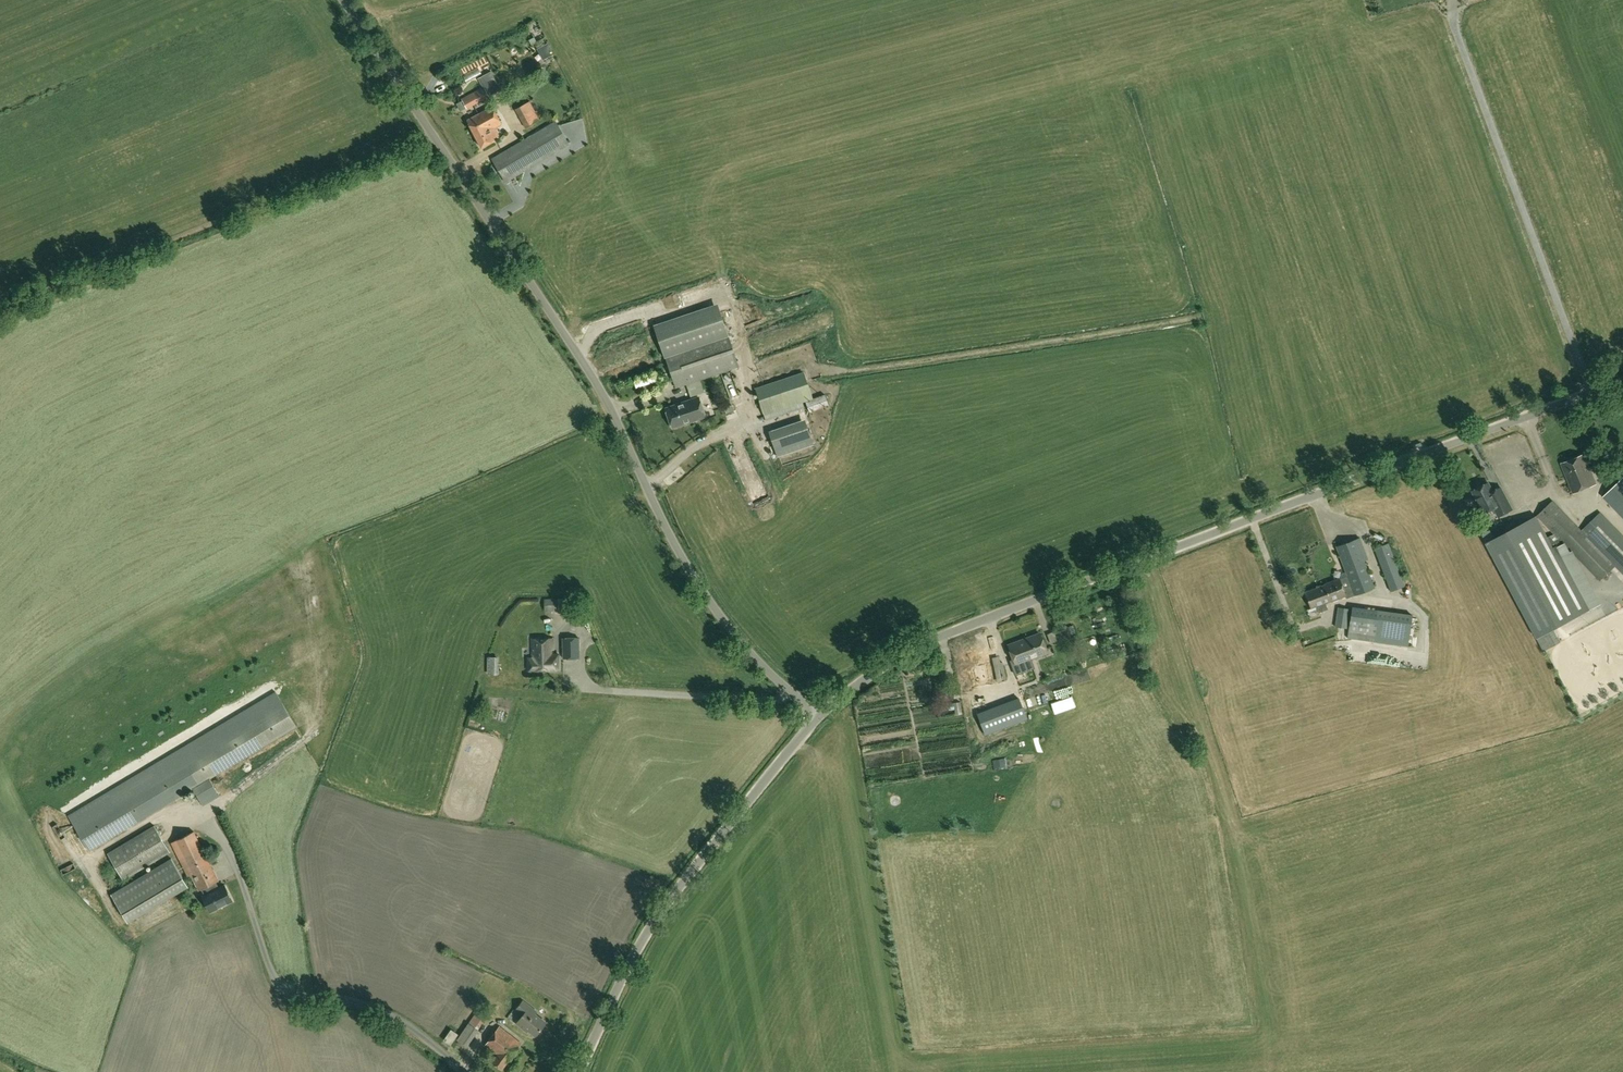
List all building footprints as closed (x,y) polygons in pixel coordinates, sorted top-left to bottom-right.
[(461,87),(534,48),(531,42),(537,38),(534,32),(528,35),(525,29),(451,69),(461,87)] [(536,70),(541,80),(560,70),(556,60),(536,70)] [(467,109),(490,97),(495,94),(489,84),(484,86),(462,98),(467,109)] [(530,102),(516,109),(525,127),(540,119),(530,102)] [(502,124),(498,116),(492,106),(467,120),(482,147),(494,140),(493,138),(500,135),(495,127),(502,124)] [(570,115),(563,116),(565,127),(571,126),(570,115)] [(506,182),(570,144),(556,121),(492,159),(506,182)] [(515,188),(529,214),(580,186),(570,168),(565,171),(561,163),(515,188)] [(667,359),(730,338),(721,311),(658,333),(667,359)] [(805,332),(803,325),(793,328),(796,335),(805,332)] [(740,367),(730,338),(667,359),(676,388),(687,384),(691,397),(705,391),(701,380),(740,367)] [(811,399),(803,374),(810,372),(804,354),(750,373),(756,391),(757,391),(764,415),(806,401),(810,412),(829,405),(825,394),(811,399)] [(706,416),(700,397),(667,408),(673,427),(692,420),(706,416)] [(807,416),(771,427),(777,445),(813,434),(807,416)] [(773,459),(769,450),(764,452),(769,461),(773,459)] [(1562,463),(1573,493),(1596,484),(1585,454),(1562,463)] [(1622,515),(1622,477),(1617,471),(1605,483),(1614,491),(1607,498),(1622,515)] [(763,482),(750,483),(751,494),(764,493),(763,482)] [(1504,496),(1497,500),(1488,483),(1473,491),(1485,513),(1495,508),(1499,516),(1512,509),(1501,487),(1500,488),(1504,496)] [(1613,568),(1584,538),(1586,537),(1614,567),(1615,566),(1622,574),(1622,535),(1601,513),(1582,531),(1553,501),(1539,515),(1601,580),(1613,568)] [(1554,547),(1537,516),(1487,543),(1539,638),(1592,609),(1558,545),(1554,547)] [(1351,584),(1343,587),(1346,595),(1345,596),(1346,598),(1376,587),(1365,559),(1369,557),(1360,535),(1336,544),(1351,584)] [(1405,585),(1389,545),(1376,550),(1391,590),(1405,585)] [(1330,601),(1345,596),(1346,595),(1343,587),(1339,578),(1323,584),(1324,585),(1302,593),(1308,609),(1313,607),(1316,613),(1325,609),(1323,603),(1330,601)] [(575,598),(561,598),(561,611),(575,610),(575,598)] [(555,611),(555,599),(541,599),(542,611),(555,611)] [(1349,633),(1360,635),(1372,637),(1377,610),(1353,607),(1349,633)] [(1350,609),(1337,608),(1334,627),(1347,629),(1350,609)] [(1039,632),(1027,636),(1008,644),(1015,662),(1023,659),(1023,661),(1035,657),(1041,655),(1041,652),(1046,650),(1039,632)] [(528,659),(528,670),(559,669),(558,654),(551,654),(550,650),(553,649),(553,638),(531,639),(532,658),(528,659)] [(578,638),(562,638),(562,658),(578,658),(578,638)] [(970,656),(978,684),(999,679),(989,643),(976,647),(978,654),(970,656)] [(959,678),(961,687),(969,686),(967,676),(959,678)] [(204,805),(220,795),(210,779),(296,728),(282,704),(76,827),(90,851),(194,788),(204,805)] [(979,721),(987,718),(983,706),(976,708),(979,721)] [(108,854),(124,880),(170,852),(154,826),(108,854)] [(171,843),(189,878),(193,876),(200,890),(203,889),(206,895),(204,896),(212,912),(234,901),(226,885),(219,888),(216,882),(219,881),(211,865),(220,860),(217,854),(208,858),(195,831),(171,843)] [(123,914),(183,878),(172,859),(112,895),(123,914)] [(237,874),(233,863),(219,869),(223,880),(237,874)] [(162,923),(188,909),(179,894),(171,898),(170,895),(153,904),(156,909),(151,912),(155,920),(159,918),(162,923)] [(527,1029),(536,1036),(546,1023),(535,1014),(537,1012),(523,1001),(517,1009),(524,1014),(517,1023),(526,1030),(527,1029)] [(457,1022),(468,1031),(473,1024),(478,1028),(487,1016),(477,1008),(468,1019),(462,1015),(457,1022)] [(464,1043),(473,1048),(482,1030),(473,1025),(464,1043)] [(497,1055),(492,1062),(502,1070),(522,1043),(499,1026),(485,1045),(497,1055)] [(452,1030),(445,1040),(452,1044),(458,1034),(452,1030)]
